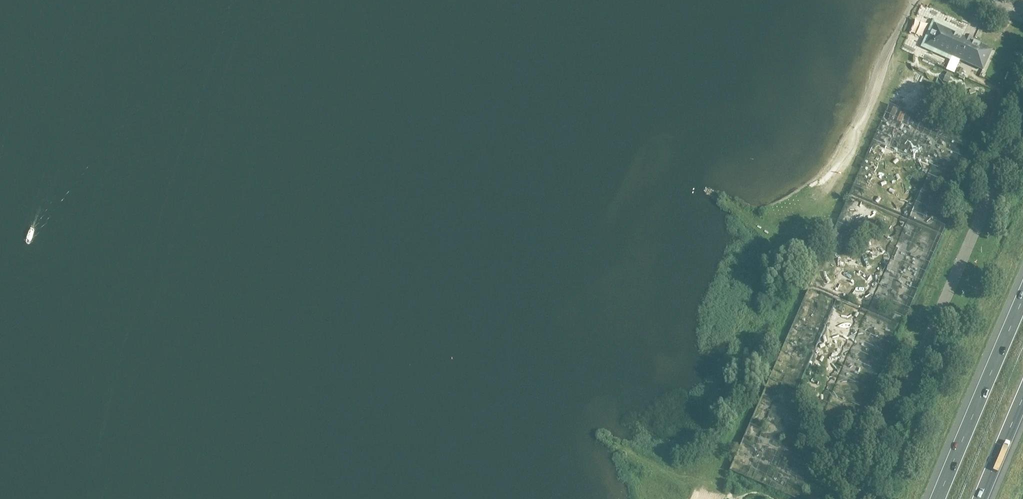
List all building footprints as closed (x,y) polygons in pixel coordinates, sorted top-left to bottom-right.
[(993,51),(937,26),(929,45),(984,70),(993,51)]
